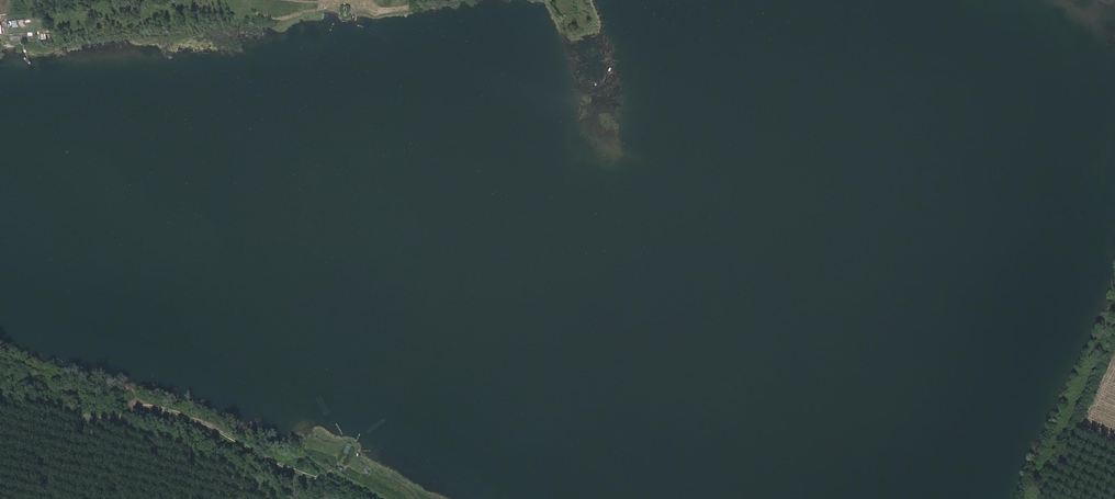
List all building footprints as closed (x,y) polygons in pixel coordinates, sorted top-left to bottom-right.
[(1064,417),(1058,429),(1065,432),(1071,420),(1064,417)]
